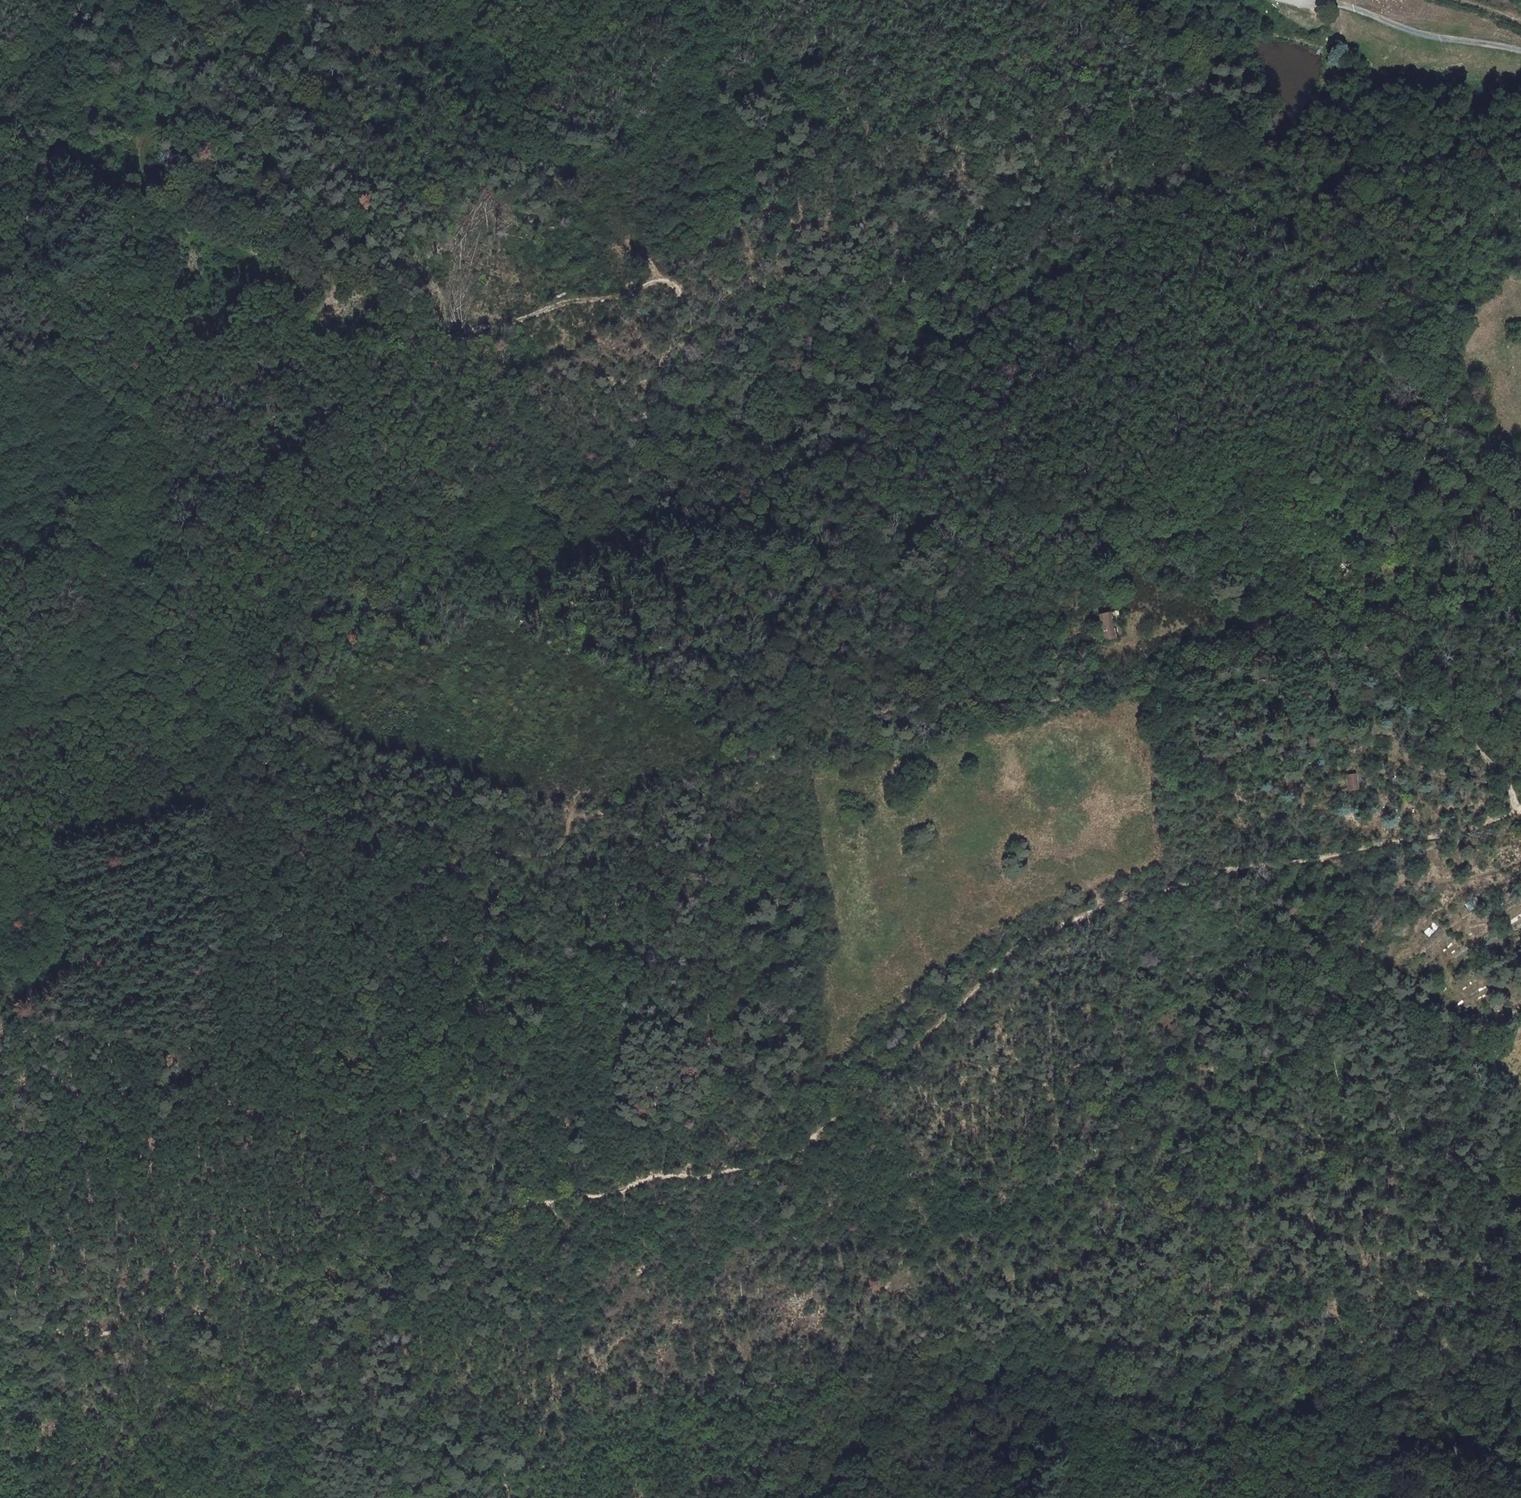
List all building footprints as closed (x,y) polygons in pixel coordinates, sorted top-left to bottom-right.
[(1102,613),(1092,617),(1102,640),(1112,636),(1102,613)] [(1348,789),(1360,788),(1358,772),(1346,774),(1348,789)]
